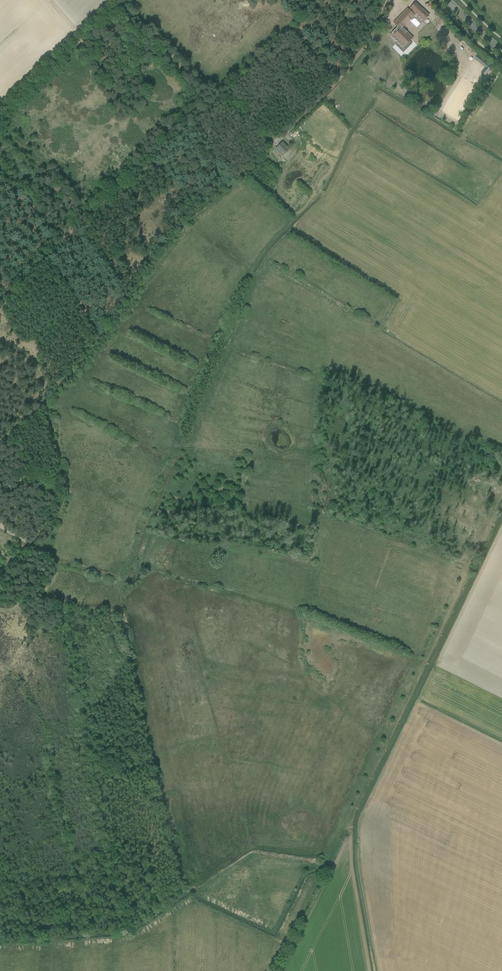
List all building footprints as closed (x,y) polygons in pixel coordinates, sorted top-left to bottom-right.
[(407,9),(404,13),(393,23),(398,28),(398,27),(401,30),(394,36),(404,46),(406,45),(407,45),(413,38),(405,30),(406,29),(403,26),(414,15),(415,16),(413,18),(419,24),(423,21),(425,20),(429,16),(415,3),(408,10),(407,9)] [(385,34),(388,30),(384,26),(380,31),(385,34)] [(281,141),(274,149),(282,156),(289,148),(281,141)]
